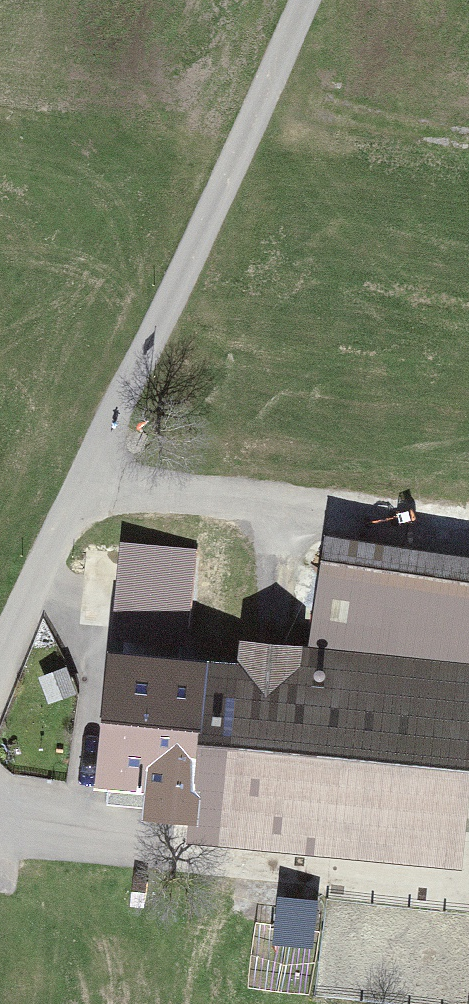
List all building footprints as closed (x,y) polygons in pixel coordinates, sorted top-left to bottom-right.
[(115,667),(104,806),(455,832),(468,771),(468,572),(348,555),(320,691),(115,667)]
